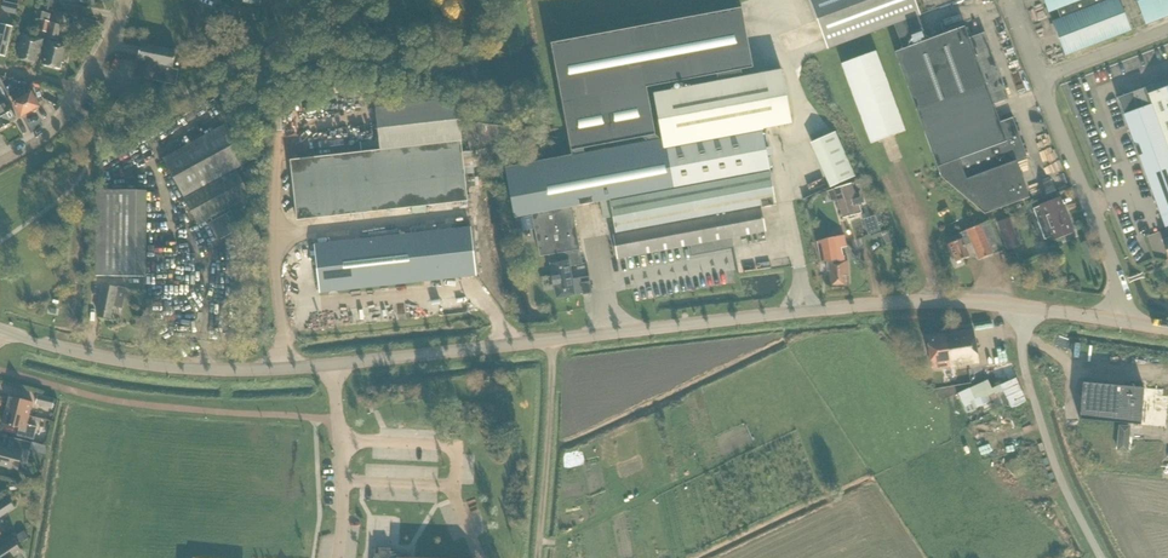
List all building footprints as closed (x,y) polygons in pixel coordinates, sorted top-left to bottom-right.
[(917,16),(920,15),(914,0),(809,0),(827,49),(894,25),(917,16)] [(1082,0),(1043,0),(1048,13),(1057,10),(1082,0)] [(1131,31),(1119,0),(1082,0),(1057,10),(1060,18),(1052,22),(1065,56),(1131,31)] [(1167,16),(1167,0),(1136,0),(1146,25),(1167,16)] [(15,14),(17,5),(3,1),(1,10),(15,14)] [(239,17),(256,20),(258,10),(241,7),(239,17)] [(646,88),(752,68),(741,8),(550,44),(571,151),(655,136),(646,88)] [(47,33),(50,21),(49,21),(51,14),(36,11),(35,18),(41,20),(39,31),(47,33)] [(58,40),(64,14),(53,12),(47,37),(58,40)] [(917,16),(894,25),(903,49),(895,52),(937,167),(941,177),(984,214),(1011,204),(1019,201),(1029,198),(1016,161),(1027,157),(1012,118),(999,123),(993,105),(1005,100),(1007,96),(984,33),(968,38),(964,27),(927,41),(917,16)] [(6,26),(0,24),(0,55),(5,56),(12,27),(6,26)] [(40,54),(43,39),(22,34),(19,47),(21,47),(18,59),(35,63),(38,53),(40,54)] [(65,60),(68,45),(47,40),(44,53),(46,54),(43,65),(60,69),(62,59),(65,60)] [(176,85),(179,70),(173,69),(176,51),(141,43),(137,60),(142,61),(139,77),(176,85)] [(871,144),(905,131),(875,51),(841,64),(871,144)] [(582,294),(581,283),(580,278),(572,279),(569,266),(578,265),(577,260),(581,259),(579,248),(571,206),(599,200),(602,217),(612,215),(615,233),(613,234),(617,258),(689,244),(691,254),(733,246),(731,236),(765,230),(760,206),(775,204),(761,129),(791,124),(781,70),(653,94),(661,139),(505,169),(514,218),(532,214),(540,256),(549,255),(550,263),(550,264),(552,277),(553,285),(554,285),(556,298),(575,295),(582,294)] [(3,84),(3,83),(0,78),(0,96),(2,100),(10,96),(3,84)] [(7,91),(14,87),(10,79),(3,83),(3,84),(7,91)] [(1167,226),(1167,86),(1158,90),(1156,84),(1117,98),(1123,114),(1165,228),(1167,226)] [(26,96),(23,90),(10,97),(14,103),(13,103),(21,116),(31,111),(34,112),(37,110),(38,107),(39,107),(31,93),(26,96)] [(297,220),(468,201),(466,188),(465,178),(461,141),(456,99),(376,108),(379,140),(360,142),(361,152),(290,160),(297,220)] [(10,124),(17,120),(8,105),(5,107),(2,102),(0,103),(0,129),(10,124)] [(240,228),(231,212),(229,208),(250,196),(235,169),(247,163),(226,124),(163,159),(198,224),(207,220),(218,240),(240,228)] [(830,188),(856,176),(836,131),(809,143),(830,188)] [(466,188),(475,187),(474,177),(465,178),(466,188)] [(851,183),(833,189),(834,191),(828,193),(831,201),(837,200),(843,218),(861,213),(859,205),(862,204),(860,197),(856,199),(851,183)] [(145,277),(146,191),(97,190),(96,276),(145,277)] [(896,197),(889,199),(901,231),(908,228),(896,197)] [(1013,210),(1021,207),(1019,201),(1011,204),(1013,210)] [(1056,210),(1053,201),(1033,209),(1045,239),(1052,237),(1053,238),(1071,231),(1062,208),(1056,210)] [(863,220),(868,235),(880,231),(875,216),(863,220)] [(1011,233),(1013,232),(1008,219),(997,223),(1006,246),(1015,242),(1011,233)] [(1002,250),(990,220),(966,230),(958,234),(960,239),(947,245),(951,255),(952,254),(956,262),(969,257),(965,246),(972,243),(978,260),(1002,250)] [(436,231),(436,225),(410,228),(410,234),(398,236),(397,229),(368,233),(369,239),(314,245),(319,293),(476,276),(471,228),(436,231)] [(844,261),(843,257),(842,256),(840,248),(846,247),(843,235),(833,238),(817,242),(821,262),(826,262),(827,271),(829,271),(830,287),(845,286),(845,276),(848,276),(847,261),(844,261)] [(180,280),(181,280),(182,280),(183,280),(183,279),(184,279),(185,278),(186,277),(187,276),(187,275),(187,274),(187,273),(187,272),(186,271),(186,270),(185,269),(184,268),(183,268),(182,267),(181,267),(180,267),(179,267),(178,268),(177,269),(176,269),(175,270),(175,271),(175,272),(174,273),(174,275),(175,276),(175,277),(176,278),(177,279),(178,280),(179,280),(180,280)] [(193,280),(195,281),(196,280),(198,280),(199,279),(199,278),(200,278),(200,277),(201,276),(201,275),(201,274),(201,273),(201,272),(200,272),(200,271),(200,270),(199,270),(199,269),(198,269),(196,268),(195,268),(193,268),(192,268),(191,269),(190,269),(190,270),(189,271),(189,272),(188,272),(188,273),(188,274),(188,275),(188,276),(189,277),(189,278),(190,279),(191,279),(191,280),(192,280),(193,280)] [(145,287),(145,278),(130,277),(129,286),(145,287)] [(180,294),(182,294),(183,293),(184,292),(185,292),(185,291),(186,291),(186,290),(186,289),(186,288),(187,288),(186,287),(186,286),(186,285),(186,284),(185,284),(185,283),(184,282),(183,282),(182,281),(181,281),(180,281),(179,281),(178,281),(177,282),(176,282),(176,283),(175,284),(174,285),(174,286),(174,287),(174,288),(174,289),(174,290),(174,291),(175,291),(175,292),(176,292),(177,293),(179,294),(180,294)] [(193,294),(194,294),(195,294),(196,294),(197,294),(197,293),(198,293),(198,292),(199,292),(200,291),(200,290),(200,288),(200,287),(200,286),(200,285),(199,284),(197,283),(197,282),(196,282),(194,282),(192,282),(191,282),(190,283),(189,284),(188,285),(188,286),(188,287),(187,288),(188,289),(188,290),(188,291),(189,292),(190,293),(191,294),(192,294),(193,294)] [(581,283),(582,294),(583,295),(592,293),(590,282),(581,283)] [(122,308),(126,289),(102,284),(98,305),(100,306),(98,316),(110,319),(112,308),(114,309),(115,307),(122,308)] [(940,368),(978,362),(973,329),(945,333),(945,335),(927,338),(932,367),(940,366),(940,368)] [(992,389),(987,380),(956,394),(967,414),(1004,394),(1011,408),(1026,401),(1015,378),(992,389)] [(1082,383),(1079,419),(1140,425),(1144,388),(1082,383)] [(1140,425),(1166,427),(1167,399),(1167,390),(1144,388),(1140,425)] [(52,408),(55,399),(38,395),(36,404),(52,408)] [(6,410),(29,416),(32,402),(9,396),(6,410)] [(27,424),(29,416),(6,410),(2,424),(19,428),(17,436),(33,440),(37,427),(27,424)] [(32,443),(11,437),(8,449),(0,447),(0,465),(18,470),(20,462),(26,464),(32,443)] [(15,508),(8,498),(0,503),(0,518),(15,508)] [(29,538),(24,530),(17,536),(21,543),(29,538)] [(13,539),(0,548),(0,553),(2,556),(0,557),(25,557),(13,539)] [(390,549),(378,548),(378,550),(374,549),(374,557),(408,557),(409,555),(390,554),(390,549)]
